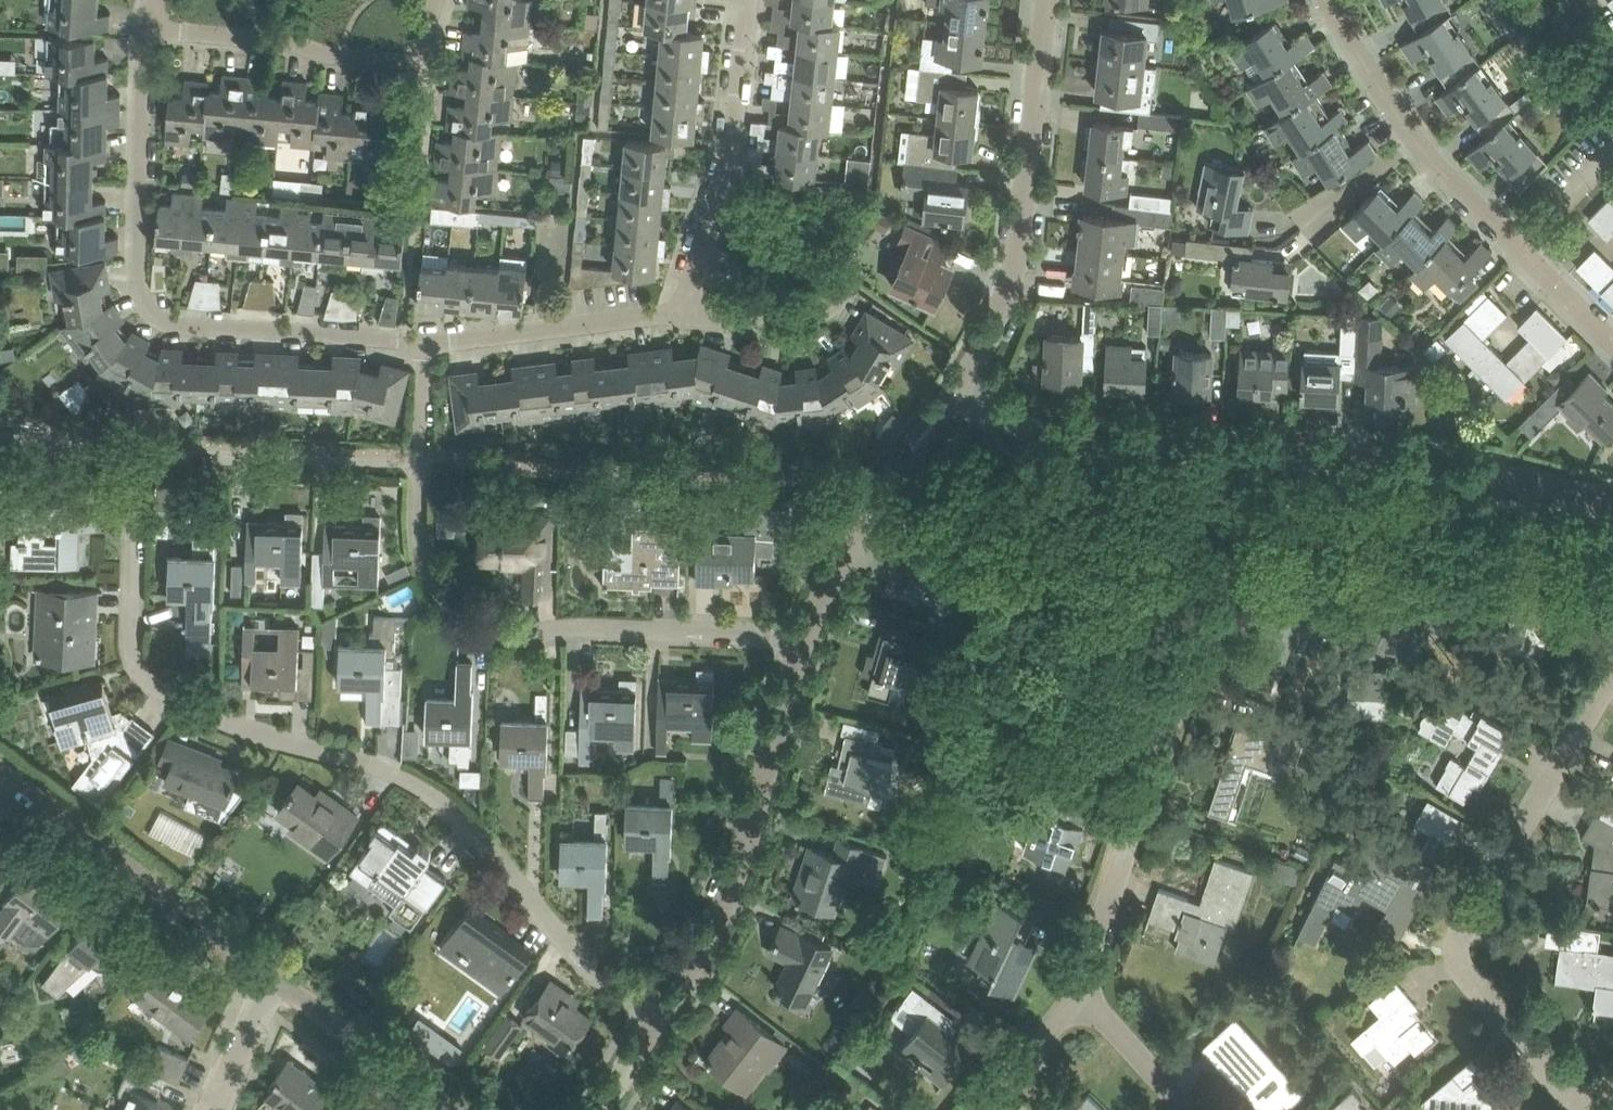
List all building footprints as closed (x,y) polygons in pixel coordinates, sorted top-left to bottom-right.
[(98,12),(98,0),(50,0),(49,24),(110,28),(111,13),(98,12)] [(485,5),(484,17),(530,21),(532,0),(469,0),(468,4),(485,5)] [(608,22),(620,23),(622,0),(610,0),(608,22)] [(649,0),(646,27),(664,29),(664,28),(687,30),(688,15),(696,16),(697,5),(649,0)] [(802,21),(802,20),(832,23),(832,22),(834,0),(795,0),(793,20),(802,21)] [(949,6),(947,21),(985,25),(987,8),(988,8),(989,0),(943,0),(942,5),(949,6)] [(1233,14),(1284,0),(1229,0),(1233,14)] [(1410,1),(1424,29),(1425,30),(1448,15),(1452,12),(1446,0),(1403,0),(1404,3),(1410,1)] [(588,27),(599,28),(600,16),(590,15),(588,27)] [(1454,83),(1455,84),(1482,64),(1448,15),(1425,30),(1424,29),(1401,44),(1412,61),(1427,52),(1432,59),(1436,56),(1454,83)] [(509,57),(520,58),(527,59),(530,21),(484,17),(483,31),(466,30),(463,54),(472,55),(472,54),(509,58),(509,57)] [(787,19),(772,17),(771,29),(785,30),(787,19)] [(1127,31),(1104,29),(1101,60),(1144,65),(1147,38),(1159,39),(1161,21),(1129,17),(1127,31)] [(802,21),(799,46),(837,50),(840,23),(832,22),(832,23),(802,20),(802,21)] [(923,39),(920,66),(953,69),(954,56),(982,59),(984,43),(983,43),(985,25),(947,21),(946,37),(939,36),(938,40),(923,39)] [(1245,63),(1256,81),(1257,82),(1291,60),(1316,44),(1308,31),(1288,44),(1273,21),(1229,49),(1240,66),(1245,63)] [(620,23),(608,22),(606,49),(617,50),(620,23)] [(664,28),(664,29),(661,54),(709,59),(710,48),(702,47),(704,31),(687,30),(664,28)] [(48,35),(48,71),(61,71),(109,71),(109,58),(96,58),(96,36),(48,35)] [(784,44),(770,43),(768,55),(783,56),(784,44)] [(796,72),(834,75),(837,50),(799,46),(796,72)] [(617,50),(606,49),(603,74),(615,75),(617,50)] [(497,94),(513,96),(514,83),(517,84),(520,58),(509,57),(509,58),(472,54),(472,55),(471,68),(453,66),(451,90),(468,91),(468,92),(496,95),(497,94)] [(709,59),(661,54),(659,80),(698,84),(698,69),(709,70),(709,59)] [(1153,94),(1141,92),(1144,65),(1101,60),(1097,92),(1120,95),(1119,108),(1140,111),(1151,112),(1153,94)] [(1257,104),(1271,95),(1283,112),(1284,114),(1308,98),(1333,82),(1325,69),(1305,82),(1291,60),(1257,82),(1256,81),(1246,87),(1257,104)] [(1482,64),(1455,84),(1454,83),(1435,97),(1448,113),(1462,103),(1467,110),(1472,106),(1491,131),(1492,133),(1508,118),(1509,118),(1516,112),(1482,64)] [(923,98),(941,100),(939,117),(975,121),(979,88),(963,86),(964,71),(953,69),(920,66),(919,83),(925,83),(923,98)] [(765,80),(780,82),(781,70),(767,69),(765,80)] [(61,71),(60,107),(121,108),(121,94),(108,94),(109,71),(61,71)] [(793,98),(831,101),(834,75),(796,72),(793,98)] [(228,138),(230,119),(243,120),(247,76),(223,74),(222,91),(209,90),(205,125),(204,136),(228,138)] [(601,100),(612,102),(615,75),(603,74),(601,100)] [(282,97),(270,96),(271,78),(247,76),(243,120),(256,121),(254,141),(279,143),(281,123),(280,123),(282,97)] [(205,125),(209,90),(210,81),(185,79),(184,96),(170,95),(166,141),(190,143),(192,124),(205,125)] [(291,144),(316,146),(317,136),(316,136),(320,100),(319,100),(306,99),(308,82),(284,79),(282,97),(280,123),(281,123),(293,125),(291,144)] [(659,80),(656,107),(704,112),(706,100),(697,99),(698,84),(659,80)] [(594,88),(578,87),(577,102),(591,104),(591,103),(593,103),(594,88)] [(356,112),(355,112),(343,111),(344,94),(320,91),(319,100),(320,100),(316,136),(317,136),(329,137),(327,156),(352,158),(354,139),(353,139),(356,112)] [(493,131),(494,118),(513,120),(515,96),(513,96),(497,94),(496,95),(468,92),(467,104),(450,103),(448,127),(456,128),(493,131)] [(762,106),(777,108),(778,96),(764,94),(762,106)] [(353,139),(354,139),(352,158),(389,162),(393,116),(380,115),(381,97),(357,95),(355,112),(356,112),(353,139)] [(790,123),(820,127),(843,129),(846,104),(831,102),(831,101),(793,98),(790,123)] [(1274,143),(1288,134),(1299,151),(1300,153),(1336,129),(1350,120),(1342,107),(1322,120),(1308,98),(1284,114),(1283,112),(1263,125),(1274,143)] [(598,126),(610,127),(612,102),(601,100),(598,126)] [(571,101),(570,117),(590,119),(591,104),(577,102),(571,101)] [(51,122),(51,142),(107,143),(108,123),(121,123),(121,108),(60,107),(60,123),(51,122)] [(695,120),(704,121),(704,112),(656,107),(654,133),(694,137),(695,120)] [(1139,125),(1160,127),(1183,130),(1185,116),(1151,112),(1140,111),(1139,125)] [(937,133),(910,130),(906,160),(946,165),(954,166),(955,151),(972,153),(975,121),(939,117),(937,133)] [(1508,118),(1492,133),(1491,131),(1466,153),(1480,169),(1493,157),(1499,164),(1503,160),(1525,185),(1548,162),(1534,145),(1509,118),(1508,118)] [(766,121),(752,119),(751,131),(765,133),(766,121)] [(1090,153),(1121,157),(1122,156),(1123,141),(1132,142),(1134,126),(1125,125),(1125,124),(1094,121),(1093,127),(1087,128),(1085,146),(1091,148),(1090,153)] [(782,122),(779,148),(818,152),(820,127),(790,123),(782,122)] [(480,166),(498,168),(500,155),(501,155),(503,132),(493,131),(456,128),(455,141),(438,139),(435,163),(453,165),(453,164),(480,166)] [(1336,129),(1300,153),(1299,151),(1292,156),(1303,174),(1317,165),(1329,183),(1378,151),(1370,138),(1350,151),(1336,129)] [(596,136),(584,135),(582,161),(593,162),(596,136)] [(654,142),(625,138),(622,165),(665,169),(666,154),(675,155),(676,144),(654,142)] [(38,178),(46,178),(94,179),(94,158),(107,158),(107,143),(51,142),(46,142),(46,160),(38,159),(38,178)] [(764,147),(749,145),(748,157),(763,159),(764,147)] [(815,179),(818,152),(779,148),(776,175),(815,179)] [(1118,188),(1127,189),(1131,157),(1122,156),(1121,157),(1090,153),(1090,158),(1083,159),(1082,177),(1088,179),(1087,185),(1118,189),(1118,188)] [(968,183),(944,180),(946,165),(906,160),(903,193),(927,196),(925,215),(944,217),(943,219),(949,220),(950,218),(964,220),(968,183)] [(582,161),(579,187),(591,188),(593,162),(582,161)] [(1218,210),(1215,225),(1227,227),(1249,231),(1252,216),(1239,214),(1241,205),(1237,204),(1245,169),(1207,161),(1198,206),(1218,210)] [(478,191),(496,193),(498,168),(480,166),(453,164),(453,165),(451,178),(434,176),(432,200),(453,202),(476,205),(478,191)] [(672,185),(663,185),(665,169),(622,165),(619,191),(671,196),(672,185)] [(225,171),(223,188),(236,189),(238,172),(225,171)] [(200,184),(200,173),(183,172),(183,183),(200,184)] [(859,172),(858,184),(869,185),(870,173),(859,172)] [(46,178),(45,214),(59,214),(59,213),(106,214),(107,201),(94,200),(94,179),(46,178)] [(298,195),(311,196),(312,180),(300,179),(298,195)] [(322,198),(323,181),(312,180),(311,196),(322,198)] [(818,183),(816,195),(828,197),(830,185),(818,183)] [(577,213),(588,214),(591,188),(579,187),(577,213)] [(1368,227),(1383,242),(1413,212),(1425,201),(1415,190),(1398,206),(1379,187),(1342,223),(1357,238),(1368,227)] [(172,251),(183,252),(188,193),(173,191),(172,203),(160,202),(157,238),(173,240),(172,251)] [(670,207),(671,196),(619,191),(616,217),(660,222),(661,206),(670,207)] [(1142,208),(1162,209),(1174,211),(1175,197),(1132,192),(1130,205),(1130,206),(1142,208)] [(204,194),(195,193),(188,193),(183,252),(194,253),(195,242),(211,243),(215,207),(203,206),(204,194)] [(1589,218),(1608,237),(1612,231),(1612,194),(1589,218)] [(228,245),(227,257),(238,258),(243,198),(228,197),(227,209),(215,207),(211,243),(228,245)] [(248,259),(250,247),(265,249),(269,212),(257,211),(258,199),(243,198),(238,258),(248,259)] [(282,250),(281,262),(291,263),(298,203),(282,202),(281,214),(269,212),(265,249),(282,250)] [(303,264),(304,252),(320,254),(324,217),(312,216),(313,205),(298,203),(291,263),(303,264)] [(1080,249),(1123,253),(1125,239),(1138,241),(1140,223),(1172,226),(1174,211),(1162,209),(1142,208),(1130,206),(1130,205),(1114,203),(1113,217),(1084,213),(1083,220),(1081,220),(1080,225),(1082,226),(1080,249)] [(431,204),(430,219),(462,221),(463,207),(431,204)] [(351,208),(325,206),(324,217),(320,254),(319,266),(330,267),(331,255),(347,256),(351,208)] [(479,220),(479,210),(479,208),(463,207),(462,221),(479,223),(479,220)] [(379,211),(373,211),(351,208),(347,256),(364,258),(363,270),(374,271),(379,211)] [(891,215),(877,208),(875,208),(866,221),(885,229),(891,215)] [(479,210),(479,220),(503,222),(504,212),(479,210)] [(407,214),(379,211),(374,271),(385,272),(386,260),(402,262),(407,214)] [(532,215),(504,212),(503,222),(531,225),(532,215)] [(1402,251),(1416,265),(1417,266),(1447,236),(1447,237),(1459,225),(1449,215),(1432,231),(1413,212),(1383,242),(1376,248),(1390,263),(1402,251)] [(119,236),(106,236),(106,214),(59,213),(59,214),(58,250),(119,251),(119,236)] [(577,213),(574,239),(586,240),(588,214),(577,213)] [(667,237),(658,236),(660,222),(616,217),(613,243),(666,248),(667,237)] [(916,298),(914,300),(934,309),(948,277),(936,272),(950,242),(909,223),(902,237),(912,241),(892,284),(915,295),(914,297),(916,298)] [(1447,236),(1417,266),(1416,265),(1410,272),(1425,287),(1436,276),(1451,291),(1493,250),(1482,239),(1466,256),(1447,237),(1447,236)] [(1174,238),(1173,250),(1186,252),(1186,254),(1227,258),(1229,243),(1174,238)] [(574,239),(573,252),(585,253),(586,240),(574,239)] [(656,258),(665,259),(666,248),(613,243),(610,269),(629,271),(655,274),(656,258)] [(1598,288),(1612,302),(1612,264),(1596,247),(1577,266),(1598,288)] [(1076,282),(1120,287),(1123,253),(1080,249),(1076,282)] [(449,267),(450,261),(450,253),(423,251),(418,305),(435,307),(436,303),(445,304),(449,266),(449,267)] [(1236,255),(1233,277),(1232,291),(1278,297),(1279,295),(1288,296),(1290,270),(1272,268),(1273,260),(1236,255)] [(168,288),(166,262),(154,261),(152,289),(155,289),(168,288)] [(449,267),(449,266),(445,304),(470,306),(474,264),(450,261),(449,267)] [(68,297),(71,319),(103,306),(100,285),(109,284),(105,262),(84,266),(54,270),(58,298),(68,297)] [(499,266),(496,304),(524,307),(528,265),(501,263),(500,266),(499,266)] [(474,264),(470,306),(488,308),(488,303),(496,304),(499,266),(474,264)] [(628,280),(629,271),(610,269),(572,266),(570,285),(570,287),(628,280)] [(192,306),(205,307),(208,280),(197,278),(189,305),(192,306)] [(248,306),(260,307),(262,280),(250,278),(244,305),(248,306)] [(219,281),(208,280),(205,307),(208,308),(222,307),(219,281)] [(274,281),(262,280),(260,307),(263,308),(277,307),(274,281)] [(306,284),(299,311),(302,311),(315,313),(318,285),(306,284)] [(1133,284),(1132,301),(1150,303),(1163,304),(1165,287),(1133,284)] [(325,316),(329,317),(341,318),(344,290),(333,289),(325,316)] [(356,292),(344,290),(341,318),(345,319),(358,318),(356,292)] [(1489,294),(1446,337),(1507,398),(1568,337),(1537,306),(1518,325),(1530,337),(1507,361),(1483,337),(1508,313),(1489,294)] [(387,295),(380,321),(383,322),(396,324),(399,296),(387,295)] [(1084,332),(1096,333),(1098,301),(1086,300),(1084,332)] [(82,350),(89,345),(103,364),(126,338),(114,321),(121,315),(111,303),(104,308),(103,306),(71,319),(63,325),(82,350)] [(1148,332),(1161,333),(1163,304),(1150,303),(1148,332)] [(1211,336),(1226,337),(1227,323),(1228,309),(1228,307),(1213,306),(1211,336)] [(856,330),(864,335),(853,353),(853,354),(879,378),(891,357),(898,362),(912,339),(868,312),(856,330)] [(1341,352),(1357,353),(1360,314),(1344,313),(1341,352)] [(1373,354),(1376,315),(1360,314),(1357,353),(1373,354)] [(126,387),(130,380),(150,390),(159,356),(142,347),(146,339),(132,331),(126,338),(103,364),(98,372),(126,387)] [(1082,356),(1095,357),(1096,335),(1048,335),(1047,358),(1046,358),(1045,362),(1047,362),(1046,375),(1046,378),(1067,379),(1068,370),(1081,371),(1082,356)] [(1437,337),(1423,349),(1433,360),(1447,348),(1437,337)] [(1274,381),(1289,382),(1292,340),(1276,339),(1275,349),(1241,347),(1239,392),(1273,394),(1274,381)] [(714,403),(717,395),(733,400),(744,367),(723,361),(726,352),(701,344),(698,353),(695,388),(694,397),(714,403)] [(1107,387),(1145,389),(1146,356),(1146,346),(1109,344),(1107,387)] [(879,378),(853,354),(853,353),(847,347),(833,356),(838,363),(821,375),(833,408),(853,395),(858,402),(884,385),(879,378)] [(198,406),(198,393),(200,359),(178,358),(178,349),(162,348),(160,357),(159,356),(150,390),(150,400),(181,401),(181,406),(198,406)] [(669,348),(651,350),(658,402),(680,399),(679,390),(695,388),(698,353),(670,356),(669,348)] [(636,361),(614,363),(618,398),(635,396),(636,404),(658,402),(651,350),(634,352),(636,361)] [(238,404),(238,395),(237,395),(240,360),(240,352),(222,351),(222,360),(200,359),(198,393),(215,394),(215,403),(238,404)] [(237,395),(238,395),(254,396),(254,404),(276,405),(278,353),(261,353),(261,361),(240,360),(237,395)] [(299,406),(299,398),(316,398),(317,364),(295,363),(295,354),(278,353),(276,405),(299,406)] [(1175,390),(1210,392),(1212,354),(1177,353),(1175,390)] [(332,408),(354,409),(355,400),(360,366),(361,366),(362,357),(339,356),(339,365),(317,364),(316,398),(332,399),(332,408)] [(591,358),(573,360),(574,368),(579,403),(580,411),(603,408),(602,400),(618,398),(614,363),(592,366),(591,358)] [(1303,397),(1338,399),(1340,361),(1305,359),(1303,383),(1302,383),(1301,388),(1303,388),(1303,397)] [(1034,361),(1033,374),(1046,375),(1047,362),(1045,362),(1034,361)] [(553,371),(552,362),(535,364),(542,416),(564,413),(563,405),(579,403),(574,368),(553,371)] [(385,372),(361,366),(360,366),(355,400),(371,404),(368,413),(394,420),(408,370),(387,364),(385,372)] [(518,410),(519,419),(542,416),(535,364),(518,367),(519,375),(498,378),(502,412),(518,410)] [(1416,366),(1371,364),(1368,412),(1413,414),(1416,366)] [(765,374),(744,367),(733,400),(749,406),(746,414),(775,424),(778,415),(782,380),(783,371),(768,366),(765,374)] [(803,421),(834,417),(833,408),(821,375),(818,367),(802,368),(803,377),(782,380),(778,415),(802,412),(803,421)] [(1559,402),(1572,415),(1568,418),(1578,428),(1586,421),(1603,438),(1610,431),(1612,434),(1612,402),(1604,393),(1607,389),(1590,371),(1559,402)] [(486,423),(485,414),(502,412),(498,378),(476,380),(475,372),(453,375),(460,426),(486,423)] [(79,379),(61,392),(75,412),(87,390),(79,379)] [(1547,396),(1533,411),(1545,423),(1559,409),(1547,396)] [(136,428),(136,433),(149,433),(149,431),(150,425),(136,424),(136,428)] [(97,513),(63,512),(63,503),(36,502),(36,496),(22,495),(22,498),(17,498),(17,525),(19,525),(18,542),(12,542),(12,564),(78,567),(80,527),(97,528),(97,513)] [(691,519),(691,498),(671,498),(671,518),(691,519)] [(702,520),(703,498),(693,498),(692,519),(702,520)] [(698,540),(697,582),(715,583),(715,576),(733,577),(733,571),(755,572),(755,553),(774,554),(775,529),(790,529),(791,507),(764,506),(763,528),(746,528),(746,533),(716,532),(715,541),(698,540)] [(231,592),(246,592),(246,579),(257,579),(257,559),(282,560),(282,581),(302,581),(304,514),(288,513),(288,523),(258,522),(258,525),(248,525),(247,563),(232,563),(231,592)] [(313,551),(311,604),(323,605),(324,583),(334,583),(335,563),(335,562),(361,562),(360,580),(360,584),(379,585),(379,584),(381,517),(366,516),(366,526),(335,525),(335,528),(326,528),(325,549),(325,551),(313,551)] [(548,555),(542,555),(543,528),(520,527),(520,521),(484,520),(482,559),(514,560),(514,565),(527,565),(526,593),(546,594),(548,555)] [(653,587),(653,575),(660,576),(660,578),(661,580),(663,581),(680,582),(681,528),(642,526),(641,535),(633,535),(632,543),(610,542),(609,565),(618,565),(617,586),(653,587)] [(171,593),(188,593),(187,642),(211,643),(215,528),(204,528),(203,558),(172,557),(171,593)] [(914,574),(902,595),(915,603),(955,615),(978,578),(972,574),(982,558),(988,561),(989,560),(976,552),(977,550),(972,548),(971,549),(957,541),(958,538),(942,528),(932,544),(925,539),(925,540),(928,543),(924,549),(921,547),(907,569),(914,574)] [(401,579),(413,574),(408,563),(396,569),(401,579)] [(1377,647),(1413,665),(1432,626),(1447,633),(1450,627),(1465,635),(1477,609),(1474,602),(1463,597),(1460,603),(1410,579),(1377,647)] [(1509,646),(1509,651),(1546,652),(1546,635),(1551,635),(1552,635),(1569,636),(1570,602),(1536,600),(1536,604),(1529,603),(1530,586),(1516,586),(1515,610),(1510,610),(1510,621),(1497,620),(1496,646),(1509,646)] [(46,629),(45,657),(79,658),(79,650),(93,651),(95,592),(59,590),(58,596),(40,595),(39,628),(46,629)] [(395,655),(396,617),(386,617),(374,616),(373,646),(342,645),(341,681),(368,682),(367,719),(382,719),(383,693),(402,694),(403,666),(384,665),(384,655),(395,655)] [(909,634),(912,626),(888,619),(877,654),(869,652),(863,674),(873,677),(868,693),(890,699),(895,680),(921,688),(930,657),(932,658),(937,642),(909,634)] [(300,628),(280,627),(245,626),(243,680),(252,681),(252,684),(283,685),(282,694),(298,695),(300,628)] [(1000,640),(971,632),(965,653),(994,662),(1000,640)] [(304,638),(303,645),(314,645),(314,634),(308,634),(304,638)] [(458,662),(457,699),(430,698),(428,733),(451,734),(450,761),(459,761),(459,765),(470,765),(473,663),(458,662)] [(1388,669),(1350,668),(1349,696),(1387,697),(1388,669)] [(668,751),(669,725),(694,726),(693,737),(713,738),(715,671),(700,670),(699,680),(669,679),(669,682),(659,681),(657,751),(668,751)] [(582,688),(581,710),(580,728),(567,727),(566,753),(580,753),(580,761),(589,762),(590,734),(616,735),(616,747),(634,748),(637,702),(637,680),(622,680),(622,690),(582,688)] [(111,712),(102,681),(44,698),(47,708),(54,706),(65,742),(88,736),(93,756),(72,783),(101,805),(156,732),(133,715),(132,717),(122,709),(111,712)] [(537,692),(536,722),(505,721),(504,756),(531,757),(529,794),(545,795),(548,692),(537,692)] [(1349,698),(1348,715),(1387,716),(1387,697),(1349,696),(1349,698)] [(1462,718),(1449,711),(1447,715),(1431,705),(1427,713),(1424,713),(1422,715),(1421,717),(1421,719),(1421,722),(1418,728),(1446,744),(1454,731),(1478,745),(1466,765),(1452,757),(1436,784),(1465,800),(1474,783),(1480,787),(1513,731),(1484,713),(1480,720),(1466,712),(1462,718)] [(1209,811),(1229,818),(1234,800),(1247,760),(1265,767),(1299,778),(1304,763),(1297,761),(1306,734),(1247,715),(1245,720),(1239,718),(1226,758),(1222,769),(1209,811)] [(825,791),(846,797),(881,805),(896,746),(847,734),(843,749),(852,751),(848,767),(832,763),(825,791)] [(172,765),(166,782),(190,792),(184,806),(223,821),(246,792),(244,791),(244,792),(233,788),(235,782),(234,782),(238,771),(210,760),(212,755),(170,739),(162,761),(172,765)] [(481,769),(461,768),(460,784),(481,785),(481,769)] [(660,805),(629,804),(628,840),(655,841),(654,877),(669,878),(672,775),(661,775),(660,805)] [(323,846),(331,852),(358,816),(332,797),(327,803),(299,783),(279,811),(295,823),(291,828),(321,849),(323,846)] [(1066,819),(1074,796),(1039,784),(1034,801),(1043,803),(1027,850),(1068,864),(1081,824),(1066,819)] [(1397,929),(1460,820),(1428,801),(1414,825),(1431,835),(1418,858),(1375,832),(1354,868),(1336,857),(1298,934),(1315,945),(1336,901),(1354,911),(1365,892),(1390,907),(1382,920),(1397,929)] [(1596,903),(1600,903),(1598,915),(1612,917),(1612,807),(1608,805),(1602,816),(1596,813),(1583,835),(1604,848),(1601,867),(1592,866),(1587,901),(1596,903)] [(589,913),(604,913),(607,811),(597,810),(596,840),(565,839),(563,875),(590,876),(589,913)] [(374,839),(351,871),(396,904),(390,912),(412,927),(434,896),(447,879),(426,864),(430,858),(431,856),(431,853),(429,851),(419,844),(415,850),(401,840),(404,836),(387,823),(384,823),(382,823),(380,825),(371,837),(374,839)] [(810,847),(793,896),(836,910),(848,872),(879,882),(888,855),(865,848),(864,849),(839,840),(834,855),(810,847)] [(12,851),(0,842),(0,867),(12,851)] [(1302,865),(1275,856),(1267,879),(1294,888),(1302,865)] [(1253,872),(1217,859),(1201,903),(1159,888),(1152,911),(1182,922),(1177,935),(1182,936),(1176,949),(1214,962),(1227,925),(1234,928),(1253,872)] [(12,932),(25,942),(41,943),(75,898),(33,867),(7,901),(8,902),(0,912),(0,927),(10,935),(12,932)] [(1366,895),(1359,908),(1372,915),(1379,902),(1366,895)] [(1011,939),(1023,913),(997,901),(980,936),(983,937),(971,963),(994,974),(989,983),(1012,994),(1025,967),(1028,968),(1038,946),(1025,940),(1023,944),(1011,939)] [(1046,907),(1035,903),(1032,913),(1042,917),(1046,907)] [(440,950),(500,993),(528,954),(503,936),(506,932),(471,907),(440,950)] [(137,945),(95,913),(44,983),(59,994),(91,965),(98,969),(102,970),(107,970),(111,969),(115,968),(120,965),(123,961),(124,962),(137,945)] [(1596,952),(1599,929),(1544,922),(1541,945),(1559,947),(1554,981),(1598,987),(1595,1007),(1612,1009),(1612,954),(1596,952)] [(790,961),(777,988),(805,1002),(831,947),(803,933),(802,935),(782,926),(770,951),(790,961)] [(163,964),(138,998),(188,1036),(212,1004),(200,995),(202,993),(163,964)] [(1381,1014),(1352,1039),(1363,1052),(1375,1065),(1388,1054),(1395,1062),(1412,1047),(1415,1051),(1434,1036),(1413,1011),(1418,1006),(1396,979),(1370,1001),(1381,1014)] [(565,991),(552,981),(526,1016),(569,1047),(591,1017),(562,996),(565,991)] [(955,1018),(937,1004),(913,985),(903,999),(925,1016),(899,1049),(928,1072),(943,1083),(970,1049),(945,1030),(955,1018)] [(0,1011),(0,1020),(4,1027),(14,1021),(6,1008),(0,1011)] [(722,1040),(707,1060),(740,1085),(759,1060),(768,1067),(785,1044),(739,1008),(727,1024),(735,1031),(726,1043),(722,1040)] [(1235,1014),(1200,1045),(1259,1109),(1283,1109),(1305,1091),(1235,1014)] [(497,1056),(520,1025),(508,1016),(485,1047),(497,1056)] [(159,1045),(148,1069),(179,1082),(190,1058),(159,1045)] [(330,1089),(290,1059),(276,1078),(280,1081),(270,1094),(291,1109),(290,1109),(315,1109),(330,1089)] [(119,1089),(120,1092),(121,1095),(123,1097),(129,1100),(124,1109),(167,1109),(170,1103),(158,1098),(163,1085),(128,1069),(119,1089)] [(1498,1100),(1495,1103),(1475,1079),(1464,1089),(1454,1076),(1423,1102),(1430,1109),(1506,1109),(1498,1100)] [(1329,1109),(1364,1109),(1357,1103),(1362,1099),(1353,1088),(1329,1109)] [(1088,1094),(1075,1108),(1077,1109),(1104,1109),(1088,1094)] [(1406,1097),(1395,1107),(1398,1109),(1411,1109),(1411,1104),(1406,1097)] [(680,1099),(671,1109),(693,1109),(680,1099)]
